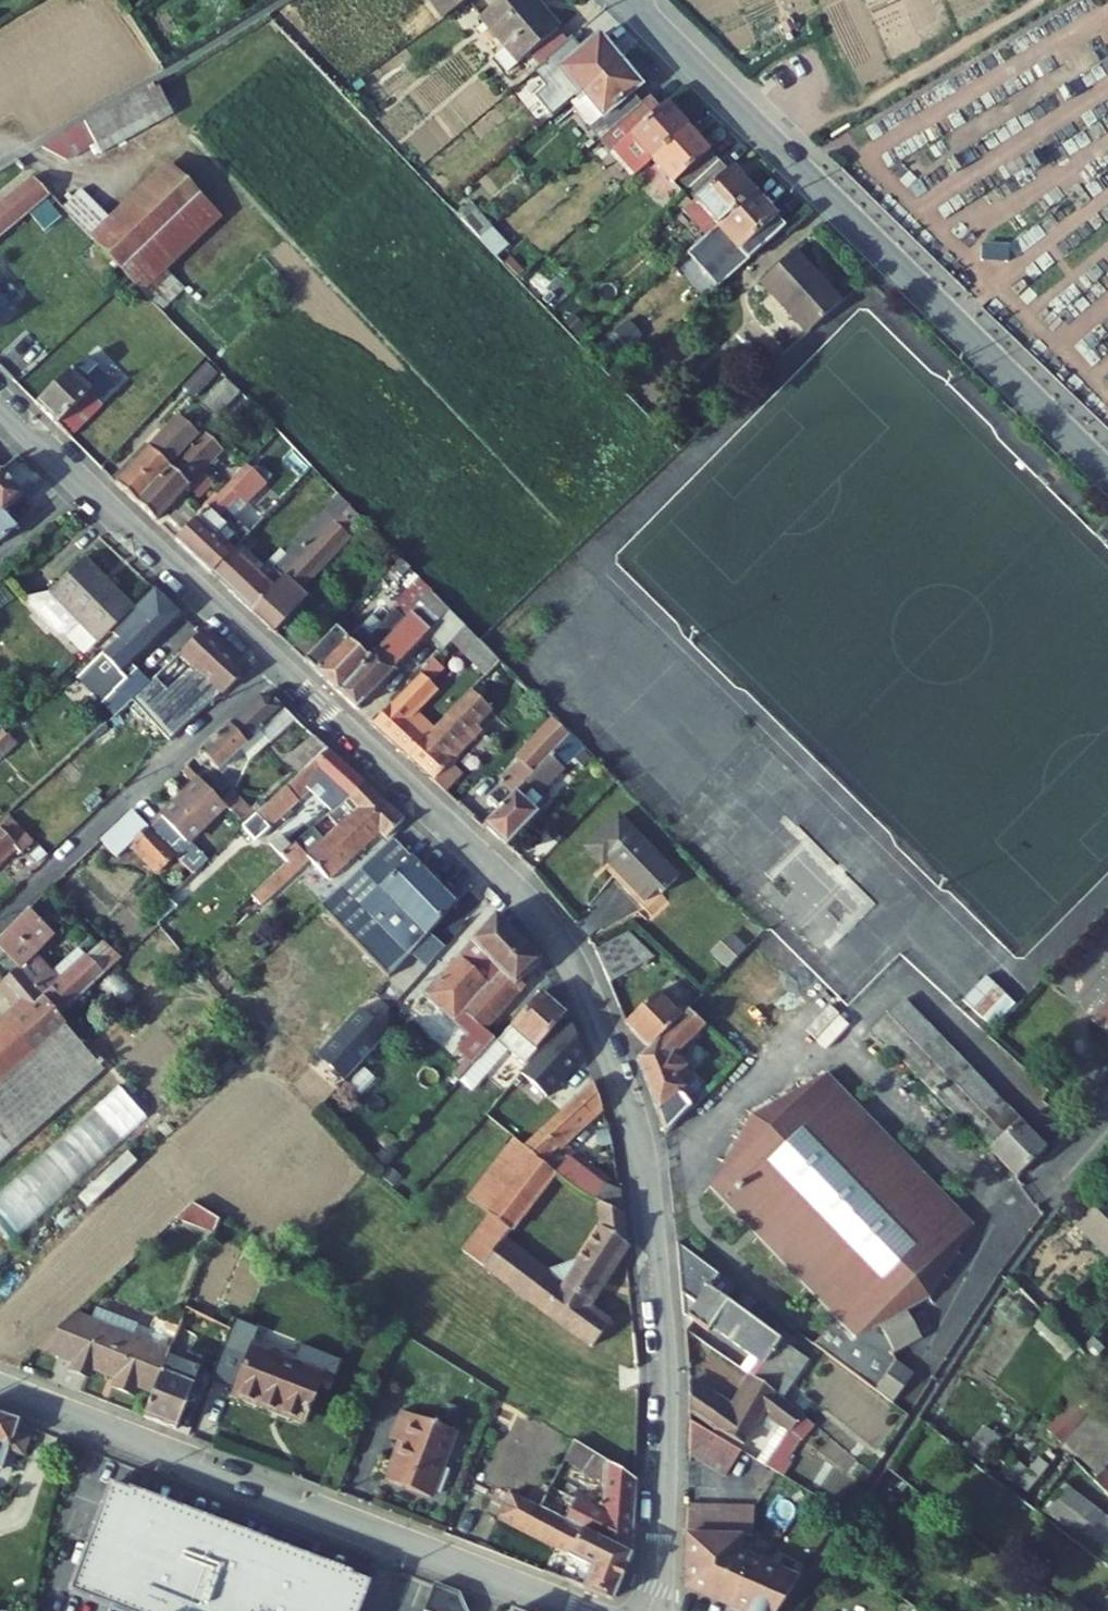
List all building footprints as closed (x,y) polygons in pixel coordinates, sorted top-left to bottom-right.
[(443,19),(469,0),(430,0),(443,19)] [(568,41),(532,0),(500,0),(480,17),(520,63),(530,54),(540,66),(545,62),(568,41)] [(598,35),(582,49),(573,38),(568,41),(545,62),(555,72),(558,69),(575,89),(573,91),(577,96),(620,60),(598,35)] [(575,109),(601,139),(642,103),(633,93),(642,85),(620,60),(577,96),(570,103),(575,109)] [(174,114),(157,83),(41,147),(68,161),(97,145),(103,154),(174,114)] [(642,103),(601,139),(606,145),(611,151),(613,149),(635,175),(641,170),(653,159),(690,127),(667,101),(660,107),(650,96),(642,103)] [(569,102),(564,97),(546,112),(551,118),(569,102)] [(550,119),(556,126),(575,109),(570,103),(569,102),(551,118),(550,119)] [(683,194),(720,162),(690,127),(653,159),(683,194)] [(601,139),(586,152),(591,158),(606,145),(601,139)] [(641,170),(671,205),(683,194),(653,159),(641,170)] [(166,162),(109,217),(89,236),(144,293),(168,271),(221,219),(166,162)] [(681,206),(706,235),(755,192),(733,167),(728,171),(720,162),(683,194),(671,205),(676,210),(681,206)] [(23,219),(52,196),(36,179),(0,209),(0,238),(23,219)] [(62,208),(89,236),(109,217),(81,188),(62,208)] [(706,235),(737,270),(781,231),(772,220),(776,216),(755,192),(706,235)] [(463,220),(480,239),(492,228),(475,209),(463,220)] [(23,219),(0,238),(0,320),(23,300),(0,276),(42,240),(23,219)] [(480,239),(497,256),(508,246),(492,228),(480,239)] [(761,282),(808,333),(842,302),(794,251),(761,282)] [(525,271),(510,257),(504,262),(519,278),(525,271)] [(186,290),(168,271),(144,293),(148,297),(163,313),(186,290)] [(550,313),(583,347),(595,336),(562,302),(550,313)] [(37,402),(38,403),(72,437),(102,404),(90,391),(106,377),(97,368),(125,342),(114,330),(37,402)] [(229,381),(204,406),(217,419),(241,393),(229,381)] [(660,405),(664,424),(677,422),(673,402),(660,405)] [(180,418),(117,484),(137,503),(200,437),(180,418)] [(200,437),(137,503),(157,521),(224,451),(219,445),(231,433),(217,419),(200,437)] [(17,528),(4,513),(22,498),(0,471),(0,542),(17,528)] [(250,533),(226,511),(239,497),(247,504),(261,490),(241,471),(200,516),(178,539),(213,572),(240,544),(250,533)] [(349,505),(339,495),(298,540),(309,550),(349,505)] [(186,502),(164,526),(178,539),(200,516),(186,502)] [(349,505),(309,550),(254,612),(276,632),(307,598),(301,593),(365,522),(349,505)] [(264,567),(240,544),(213,572),(254,612),(309,550),(298,540),(285,554),(281,550),(264,567)] [(110,584),(85,558),(80,562),(106,588),(110,584)] [(401,559),(388,572),(398,582),(411,569),(401,559)] [(49,593),(99,643),(111,632),(135,609),(110,584),(106,588),(80,562),(49,593)] [(391,633),(431,590),(420,578),(397,602),(400,606),(383,624),(391,633)] [(155,588),(142,602),(163,623),(177,609),(155,588)] [(431,590),(391,633),(338,690),(357,709),(430,632),(445,647),(451,641),(465,627),(431,590)] [(118,639),(79,677),(104,703),(113,693),(123,703),(147,679),(131,664),(163,633),(159,628),(159,627),(151,619),(147,622),(135,609),(111,632),(118,639)] [(373,615),(350,640),(337,627),(329,636),(306,661),(338,690),(391,633),(383,624),(373,615)] [(317,624),(294,649),(306,661),(329,636),(317,624)] [(465,627),(451,641),(485,675),(499,661),(465,627)] [(224,690),(226,692),(240,678),(240,668),(202,633),(133,701),(152,722),(150,723),(169,745),(180,734),(178,732),(224,690)] [(429,735),(410,717),(437,689),(429,681),(442,666),(435,659),(373,725),(408,757),(429,735)] [(453,763),(469,746),(461,738),(490,707),(471,690),(429,735),(408,757),(446,793),(464,773),(453,763)] [(271,697),(261,696),(229,724),(193,757),(202,767),(208,761),(218,771),(240,750),(250,760),(269,743),(295,720),(271,697)] [(514,794),(570,734),(551,717),(534,736),(515,756),(520,761),(500,781),(502,783),(514,794)] [(157,756),(169,745),(150,723),(138,736),(157,756)] [(524,727),(505,747),(515,756),(534,736),(524,727)] [(9,734),(7,736),(0,742),(0,759),(1,760),(6,755),(17,767),(29,755),(9,734)] [(507,845),(549,800),(540,792),(583,747),(570,734),(514,794),(485,825),(507,845)] [(286,760),(301,775),(329,750),(315,737),(286,760)] [(49,750),(41,757),(50,767),(58,760),(49,750)] [(365,783),(329,750),(301,775),(255,815),(245,826),(243,827),(252,838),(266,825),(269,829),(282,817),(285,821),(293,813),(289,809),(317,784),(335,801),(344,793),(348,797),(365,783)] [(455,801),(473,782),(464,773),(446,793),(455,801)] [(221,802),(200,781),(164,817),(161,813),(149,825),(179,855),(178,856),(195,874),(209,861),(188,840),(224,805),(221,802)] [(310,859),(329,881),(379,834),(386,839),(405,820),(365,783),(348,797),(327,815),(338,827),(325,840),(313,827),(295,843),(310,859)] [(514,794),(502,783),(471,816),(483,827),(485,825),(514,794)] [(255,815),(232,792),(221,802),(224,805),(245,826),(255,815)] [(101,841),(118,858),(133,843),(161,872),(178,856),(132,810),(101,841)] [(17,847),(21,852),(32,842),(9,817),(0,826),(0,863),(17,847)] [(603,866),(607,861),(633,889),(662,861),(618,817),(585,848),(603,866)] [(281,856),(290,847),(279,835),(270,844),(281,856)] [(389,978),(455,904),(392,839),(319,906),(389,978)] [(281,856),(288,863),(252,897),(261,906),(310,859),(295,843),(290,847),(281,856)] [(159,924),(178,906),(171,898),(152,917),(159,924)] [(0,1034),(0,1128),(1,1129),(0,1130),(0,1162),(16,1146),(104,1069),(60,1017),(106,974),(81,947),(53,973),(36,955),(55,936),(29,909),(0,939),(0,951),(11,961),(0,973),(0,974),(5,980),(0,984),(24,1012),(0,1034)] [(484,1028),(526,985),(522,981),(541,962),(495,914),(422,995),(438,1009),(452,1022),(440,1035),(472,1063),(495,1038),(484,1028)] [(628,932),(596,950),(610,983),(656,958),(628,932)] [(711,955),(725,968),(744,948),(729,934),(711,955)] [(962,1000),(990,1029),(1015,1005),(987,976),(962,1000)] [(104,988),(125,1005),(134,994),(113,977),(104,988)] [(525,1064),(566,1016),(540,992),(498,1040),(495,1038),(472,1063),(486,1075),(507,1049),(525,1064)] [(650,1048),(681,1017),(657,992),(626,1022),(650,1048)] [(422,995),(409,1010),(425,1024),(438,1009),(422,995)] [(979,1139),(1008,1110),(921,1020),(903,1001),(873,1030),(979,1139)] [(1107,1035),(1107,1004),(1092,1022),(1107,1035)] [(320,1054),(348,1078),(388,1034),(360,1009),(320,1054)] [(638,1059),(658,1113),(666,1133),(691,1107),(679,1095),(686,1088),(676,1077),(687,1067),(675,1056),(705,1025),(689,1009),(681,1017),(650,1048),(638,1059)] [(531,1097),(580,1042),(568,1018),(513,1081),(531,1096),(531,1097)] [(556,1095),(566,1106),(592,1083),(586,1066),(556,1095)] [(698,1077),(686,1088),(679,1095),(691,1107),(709,1089),(698,1077)] [(713,1186),(836,1313),(813,1344),(892,1403),(914,1375),(897,1361),(894,1354),(923,1338),(906,1308),(928,1296),(969,1228),(825,1078),(754,1116),(713,1186)] [(523,1105),(531,1096),(513,1081),(506,1089),(523,1105)] [(564,1143),(602,1108),(593,1083),(524,1146),(556,1173),(581,1194),(601,1205),(623,1216),(621,1192),(606,1185),(558,1149),(564,1143)] [(0,1196),(0,1230),(14,1244),(147,1116),(116,1084),(0,1196)] [(990,1150),(1019,1122),(1008,1110),(979,1139),(990,1150)] [(1046,1150),(1019,1122),(990,1150),(1017,1178),(1046,1150)] [(468,1199),(491,1216),(510,1231),(512,1232),(556,1173),(524,1146),(515,1138),(468,1199)] [(610,1178),(564,1143),(558,1149),(606,1185),(610,1178)] [(1107,1259),(1107,1194),(1076,1226),(1107,1259)] [(220,1220),(192,1202),(176,1217),(214,1234),(220,1220)] [(623,1216),(601,1205),(601,1227),(625,1244),(623,1216)] [(483,1265),(501,1242),(510,1231),(491,1216),(464,1251),(483,1265)] [(501,1242),(483,1265),(593,1347),(609,1325),(585,1308),(625,1244),(601,1227),(581,1258),(562,1288),(541,1272),(501,1242)] [(708,1332),(712,1327),(751,1356),(742,1369),(753,1377),(768,1387),(782,1368),(795,1377),(807,1359),(787,1344),(790,1339),(777,1330),(774,1335),(727,1300),(711,1288),(716,1281),(732,1293),(736,1286),(678,1243),(682,1293),(697,1304),(687,1317),(708,1332)] [(189,1296),(245,1315),(263,1263),(208,1244),(189,1296)] [(562,1288),(581,1258),(541,1272),(562,1288)] [(727,1300),(732,1293),(716,1281),(711,1288),(727,1300)] [(178,1325),(202,1337),(211,1319),(187,1305),(178,1325)] [(113,1387),(134,1395),(138,1387),(152,1393),(169,1350),(134,1337),(139,1325),(96,1308),(92,1320),(74,1313),(37,1348),(74,1362),(71,1371),(90,1378),(93,1369),(116,1378),(113,1387)] [(177,1430),(200,1368),(183,1361),(190,1345),(206,1353),(211,1341),(202,1337),(178,1325),(169,1350),(152,1393),(143,1416),(177,1430)] [(1093,1338),(1080,1350),(1091,1361),(1103,1349),(1093,1338)] [(234,1393),(305,1421),(324,1374),(253,1346),(234,1393)] [(782,1368),(768,1387),(775,1392),(781,1397),(788,1386),(795,1377),(782,1368)] [(734,1412),(690,1384),(690,1413),(721,1434),(722,1433),(744,1446),(757,1424),(763,1413),(789,1430),(768,1464),(785,1473),(792,1463),(786,1460),(800,1439),(802,1440),(814,1425),(803,1416),(787,1402),(781,1397),(775,1392),(768,1387),(753,1377),(734,1412)] [(1084,1389),(1047,1429),(1064,1444),(1095,1411),(1101,1404),(1084,1389)] [(811,1404),(795,1391),(787,1402),(803,1416),(811,1404)] [(431,1498),(456,1431),(402,1411),(391,1439),(402,1444),(388,1482),(431,1498)] [(1107,1423),(1095,1411),(1064,1444),(1098,1476),(1106,1468),(1107,1466),(1107,1424),(1107,1423)] [(757,1424),(774,1434),(758,1461),(767,1466),(768,1464),(789,1430),(763,1413),(757,1424)] [(3,1470),(9,1450),(24,1455),(32,1431),(19,1426),(20,1422),(0,1415),(0,1469),(3,1470)] [(725,1477),(741,1451),(690,1420),(689,1455),(725,1477)] [(631,1555),(637,1480),(575,1441),(564,1459),(604,1485),(601,1513),(550,1487),(539,1508),(631,1555)] [(1027,1469),(1001,1449),(983,1470),(1009,1491),(1027,1469)] [(1028,1492),(1049,1466),(1040,1459),(1019,1486),(1028,1492)] [(1106,1468),(1098,1476),(1093,1481),(1107,1495),(1107,1470),(1106,1468)] [(202,1581),(191,1610),(267,1610),(273,1595),(312,1610),(358,1610),(370,1580),(111,1482),(68,1594),(113,1610),(150,1610),(166,1568),(202,1581)] [(1107,1561),(1107,1517),(1065,1484),(1044,1512),(1107,1561)] [(592,1567),(584,1588),(613,1599),(631,1555),(539,1508),(511,1493),(498,1518),(554,1548),(544,1572),(564,1580),(574,1558),(592,1567)] [(687,1502),(685,1587),(730,1589),(730,1607),(738,1610),(778,1610),(800,1579),(741,1553),(742,1536),(753,1536),(754,1505),(687,1502)] [(202,1581),(166,1568),(150,1610),(191,1610),(202,1581)] [(427,1590),(420,1610),(459,1610),(455,1601),(427,1590)]
